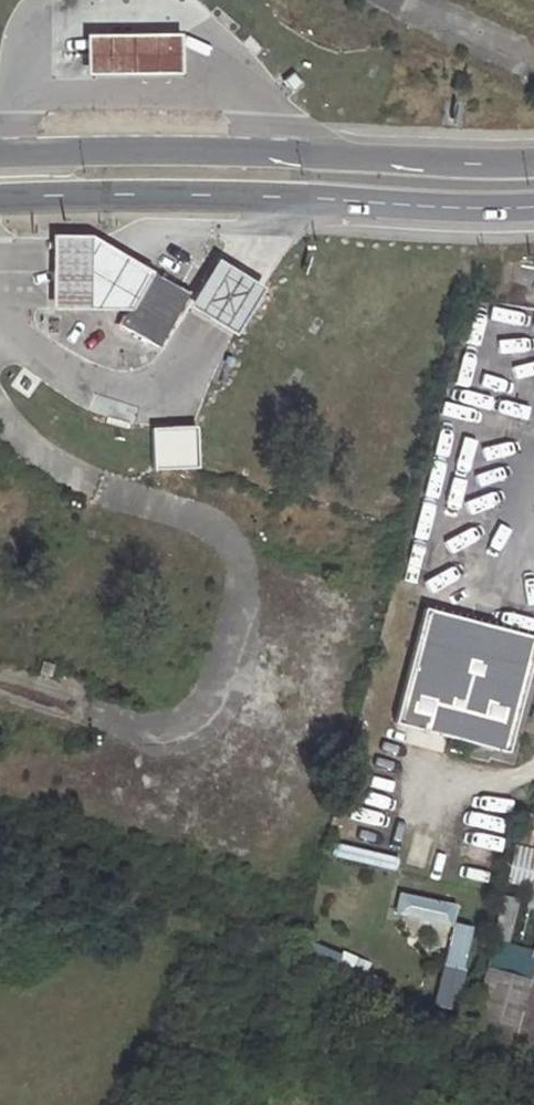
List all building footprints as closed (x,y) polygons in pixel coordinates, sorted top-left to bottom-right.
[(82,74),(174,71),(172,33),(80,36),(82,74)] [(128,307),(149,272),(122,256),(91,238),(46,238),(48,289),(49,307),(128,307)] [(208,318),(236,334),(262,288),(234,272),(214,261),(188,307),(208,318)] [(185,293),(149,272),(128,307),(119,322),(156,344),(185,293)] [(190,429),(146,431),(148,472),(192,470),(190,429)] [(503,753),(533,638),(419,608),(389,724),(503,753)] [(518,817),(502,884),(533,892),(533,821),(518,817)] [(456,924),(458,902),(396,896),(394,917),(456,924)] [(498,899),(469,1019),(533,1046),(533,908),(498,899)] [(454,1012),(473,929),(452,924),(433,1007),(454,1012)]
